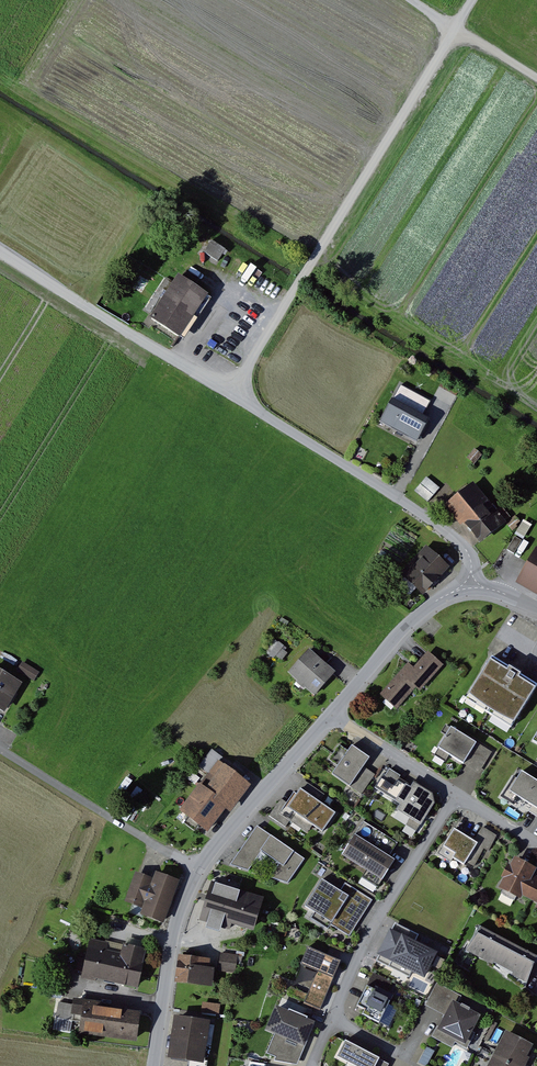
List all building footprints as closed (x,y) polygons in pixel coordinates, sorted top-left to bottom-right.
[(228,249),(215,241),(208,252),(221,260),(228,249)] [(212,297),(182,278),(178,284),(160,272),(151,287),(169,298),(155,320),(185,340),(212,297)] [(399,386),(379,421),(417,443),(430,421),(421,416),(429,403),(399,386)] [(437,489),(425,479),(413,491),(425,502),(437,489)] [(508,520),(476,481),(451,503),(483,541),(508,520)] [(452,566),(427,546),(405,572),(430,593),(452,566)] [(528,582),(536,587),(536,564),(528,582)] [(280,660),(289,651),(277,640),(268,649),(280,660)] [(339,672),(312,648),(291,672),(318,696),(339,672)] [(447,663),(431,650),(416,669),(410,664),(385,694),(402,708),(420,686),(425,690),(447,663)] [(536,692),(536,683),(496,658),(471,698),(516,726),(536,692)] [(40,672),(23,662),(18,671),(35,680),(40,672)] [(25,684),(0,669),(0,708),(8,713),(25,684)] [(455,725),(437,754),(449,761),(453,753),(467,762),(481,741),(455,725)] [(497,750),(481,741),(467,762),(483,772),(497,750)] [(340,765),(335,773),(365,792),(378,773),(368,766),(374,757),(355,744),(351,750),(342,744),(331,759),(340,765)] [(250,784),(229,767),(190,816),(212,832),(250,784)] [(391,767),(378,788),(404,803),(400,809),(424,824),(442,796),(417,780),(414,785),(402,777),(403,774),(391,767)] [(520,778),(512,792),(520,796),(534,804),(536,806),(536,779),(524,771),(520,778)] [(515,804),(520,796),(512,792),(520,778),(515,775),(503,797),(515,804)] [(284,798),(272,816),(289,827),(293,820),(311,832),(315,824),(327,832),(340,811),(322,799),(326,794),(303,779),(289,801),(284,798)] [(366,822),(346,854),(370,869),(366,876),(382,886),(399,858),(392,853),(398,842),(366,822)] [(260,825),(233,865),(292,882),(308,857),(260,825)] [(485,827),(478,839),(488,845),(487,848),(493,852),(502,837),(485,827)] [(457,828),(441,857),(452,863),(457,854),(477,865),(487,848),(488,845),(478,839),(457,828)] [(536,891),(536,874),(536,865),(519,855),(503,886),(525,897),(527,894),(534,898),(536,891)] [(167,922),(183,879),(159,870),(156,877),(138,870),(128,897),(147,904),(143,913),(167,922)] [(325,878),(308,906),(318,913),(314,918),(331,928),(333,924),(352,936),(375,898),(349,882),(344,890),(325,878)] [(265,895),(215,881),(206,916),(255,930),(265,895)] [(485,923),(471,949),(529,982),(536,968),(536,952),(485,923)] [(442,951),(394,927),(380,954),(429,977),(442,951)] [(118,980),(124,951),(111,948),(112,941),(94,937),(86,974),(118,980)] [(126,942),(124,951),(118,980),(142,985),(150,948),(126,942)] [(312,947),(304,965),(320,971),(310,993),(294,986),(291,993),(323,1007),(343,960),(312,947)] [(241,953),(224,950),(221,969),(237,972),(241,953)] [(219,957),(182,953),(179,980),(216,984),(219,957)] [(371,984),(361,1005),(368,1008),(366,1014),(385,1023),(402,987),(383,978),(378,988),(371,984)] [(428,1005),(448,1015),(454,1003),(461,1006),(466,996),(440,983),(428,1005)] [(145,1011),(104,1005),(105,1000),(77,996),(74,1013),(84,1014),(81,1032),(141,1040),(145,1011)] [(221,1003),(205,1001),(204,1011),(220,1014),(221,1003)] [(461,1006),(454,1003),(448,1015),(440,1030),(469,1045),(483,1017),(461,1006)] [(318,1022),(278,1004),(267,1030),(278,1035),(307,1047),(318,1022)] [(208,1061),(214,1020),(178,1015),(172,1056),(208,1061)] [(511,1030),(494,1065),(526,1065),(536,1043),(536,1042),(511,1030)] [(300,1063),(307,1047),(278,1035),(270,1052),(278,1056),(276,1060),(300,1063)] [(340,1056),(359,1065),(379,1065),(383,1058),(348,1040),(340,1056)] [(426,1065),(435,1051),(427,1046),(419,1061),(426,1065)] [(383,1058),(379,1065),(391,1065),(393,1062),(383,1058)]
